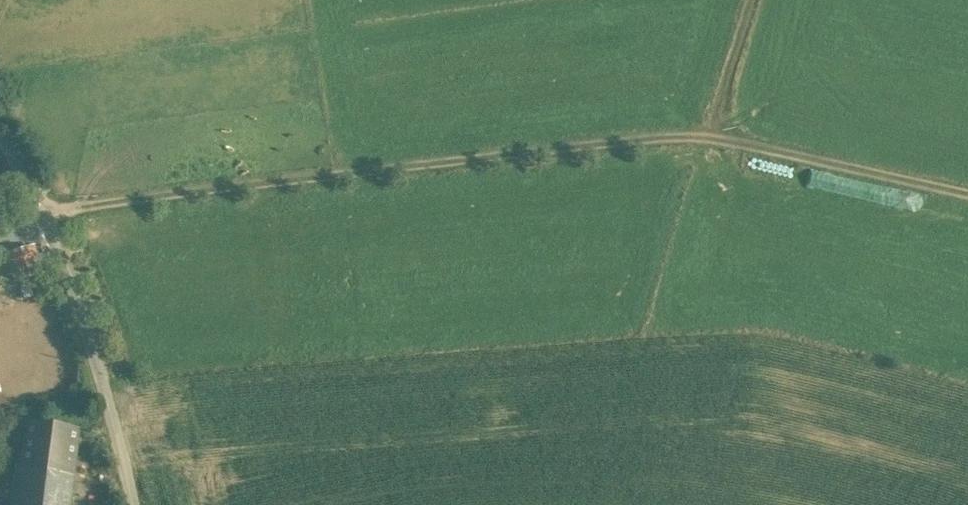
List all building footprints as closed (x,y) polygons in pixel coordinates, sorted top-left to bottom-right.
[(79,429),(26,422),(20,465),(74,472),(79,429)] [(17,465),(12,504),(70,504),(74,472),(20,465),(17,465)]
